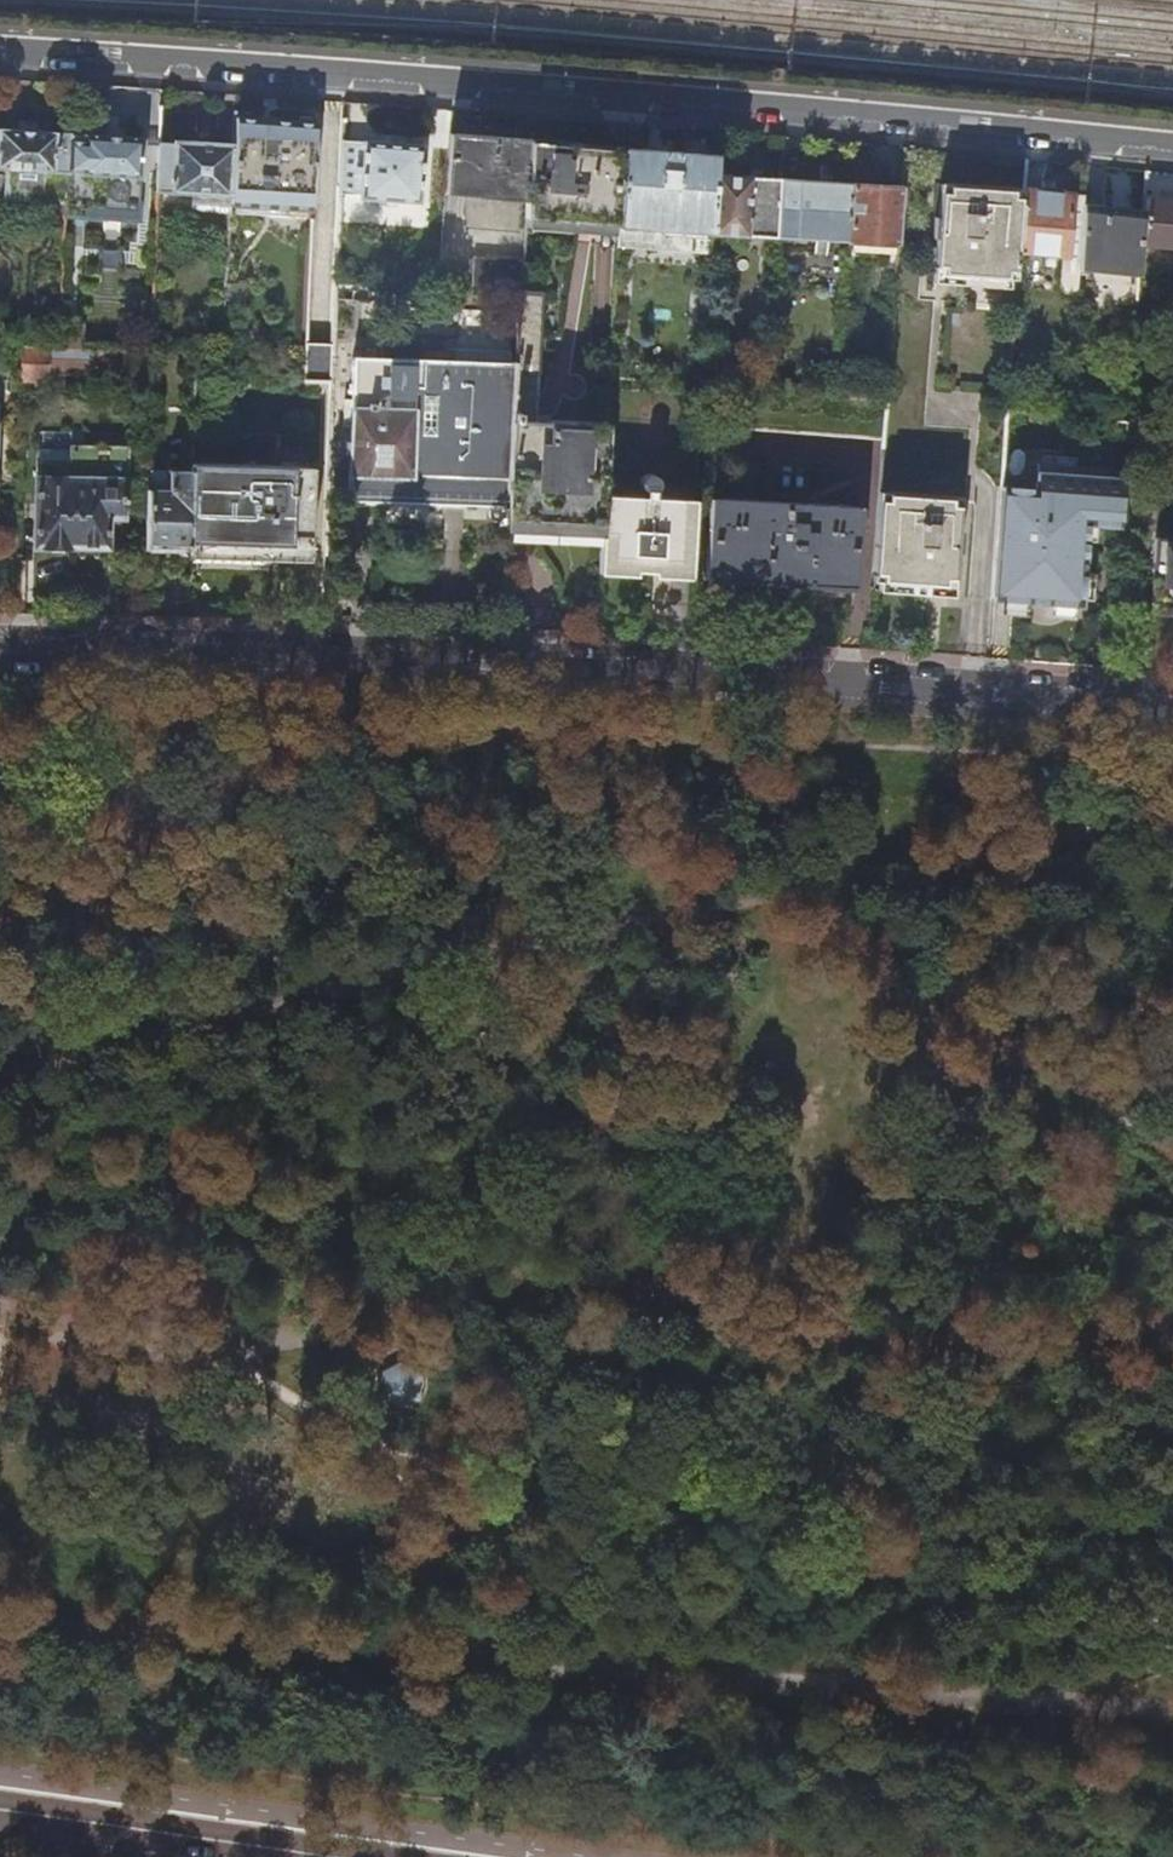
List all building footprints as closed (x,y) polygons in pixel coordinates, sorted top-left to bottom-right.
[(273,119),(232,116),(230,143),(227,195),(227,203),(309,208),(314,121),(273,119)] [(0,128),(0,169),(9,170),(9,177),(17,177),(18,170),(26,171),(51,172),(53,132),(19,130),(0,128)] [(66,133),(53,132),(51,172),(64,173),(66,136),(66,133)] [(484,135),(450,133),(445,193),(527,199),(532,139),(484,135)] [(81,137),(66,136),(64,173),(62,215),(84,217),(85,208),(137,211),(141,137),(107,135),(81,134),(81,137)] [(617,224),(622,145),(575,142),(532,139),(527,199),(526,219),(617,224)] [(227,195),(230,143),(194,141),(171,140),(171,143),(157,143),(155,191),(227,195)] [(363,145),(342,143),(338,193),(359,194),(359,198),(421,203),(425,146),(390,144),(364,142),(363,145)] [(709,232),(713,174),(714,152),(667,149),(622,145),(617,224),(615,248),(708,253),(709,232)] [(776,237),(779,178),(746,176),(713,174),(709,232),(776,237)] [(849,241),(853,184),(816,181),(779,178),(776,237),(849,241)] [(899,245),(903,187),(878,185),(853,184),(849,241),(899,245)] [(1019,250),(1024,190),(984,187),(942,184),(936,273),(1017,279),(1019,250)] [(1054,193),(1024,190),(1019,250),(1062,254),(1060,287),(1062,290),(1064,292),(1077,294),(1078,275),(1084,206),(1084,195),(1054,193)] [(1144,197),(1143,212),(1141,242),(1172,245),(1172,200),(1144,197)] [(1113,209),(1084,206),(1078,275),(1138,281),(1141,242),(1143,212),(1113,209)] [(471,290),(522,293),(523,291),(524,259),(473,256),(471,290)] [(335,282),(334,300),(368,301),(369,284),(335,282)] [(555,521),(601,523),(603,496),(607,426),(537,422),(544,292),(523,291),(522,293),(518,382),(511,519),(555,521)] [(507,310),(460,308),(458,358),(505,359),(507,310)] [(58,348),(79,349),(80,322),(59,321),(59,329),(58,348)] [(58,348),(59,329),(43,328),(42,347),(48,347),(58,348)] [(21,346),(20,379),(46,380),(48,359),(48,347),(42,347),(21,346)] [(58,348),(48,347),(48,359),(80,361),(80,363),(116,364),(117,350),(79,349),(58,348)] [(428,504),(510,508),(512,444),(516,364),(348,356),(342,500),(428,504)] [(885,437),(887,400),(839,396),(766,390),(753,389),(729,387),(727,426),(885,437)] [(35,459),(35,476),(121,479),(127,479),(128,415),(68,414),(67,460),(35,459)] [(188,546),(187,548),(243,550),(305,552),(308,465),(277,464),(277,442),(222,440),(221,461),(190,460),(190,469),(189,509),(188,546)] [(1035,485),(1002,483),(1000,512),(993,596),(1036,600),(1080,603),(1087,521),(1121,523),(1125,471),(1037,465),(1035,485)] [(166,468),(147,467),(147,488),(165,489),(166,468)] [(189,509),(190,469),(166,468),(165,489),(147,488),(146,515),(145,547),(165,548),(170,548),(170,546),(188,546),(189,509)] [(121,479),(35,476),(33,544),(70,545),(105,546),(106,517),(120,517),(121,479)] [(881,492),(873,581),(914,584),(954,587),(961,498),(881,492)] [(653,577),(688,579),(693,499),(603,496),(601,523),(599,575),(634,576),(634,571),(643,571),(654,572),(653,577)] [(862,508),(711,499),(705,580),(781,585),(856,590),(862,508)] [(1156,536),(1150,609),(1172,611),(1172,538),(1156,536)] [(388,1361),(364,1372),(363,1402),(389,1416),(411,1404),(412,1375),(388,1361)]
